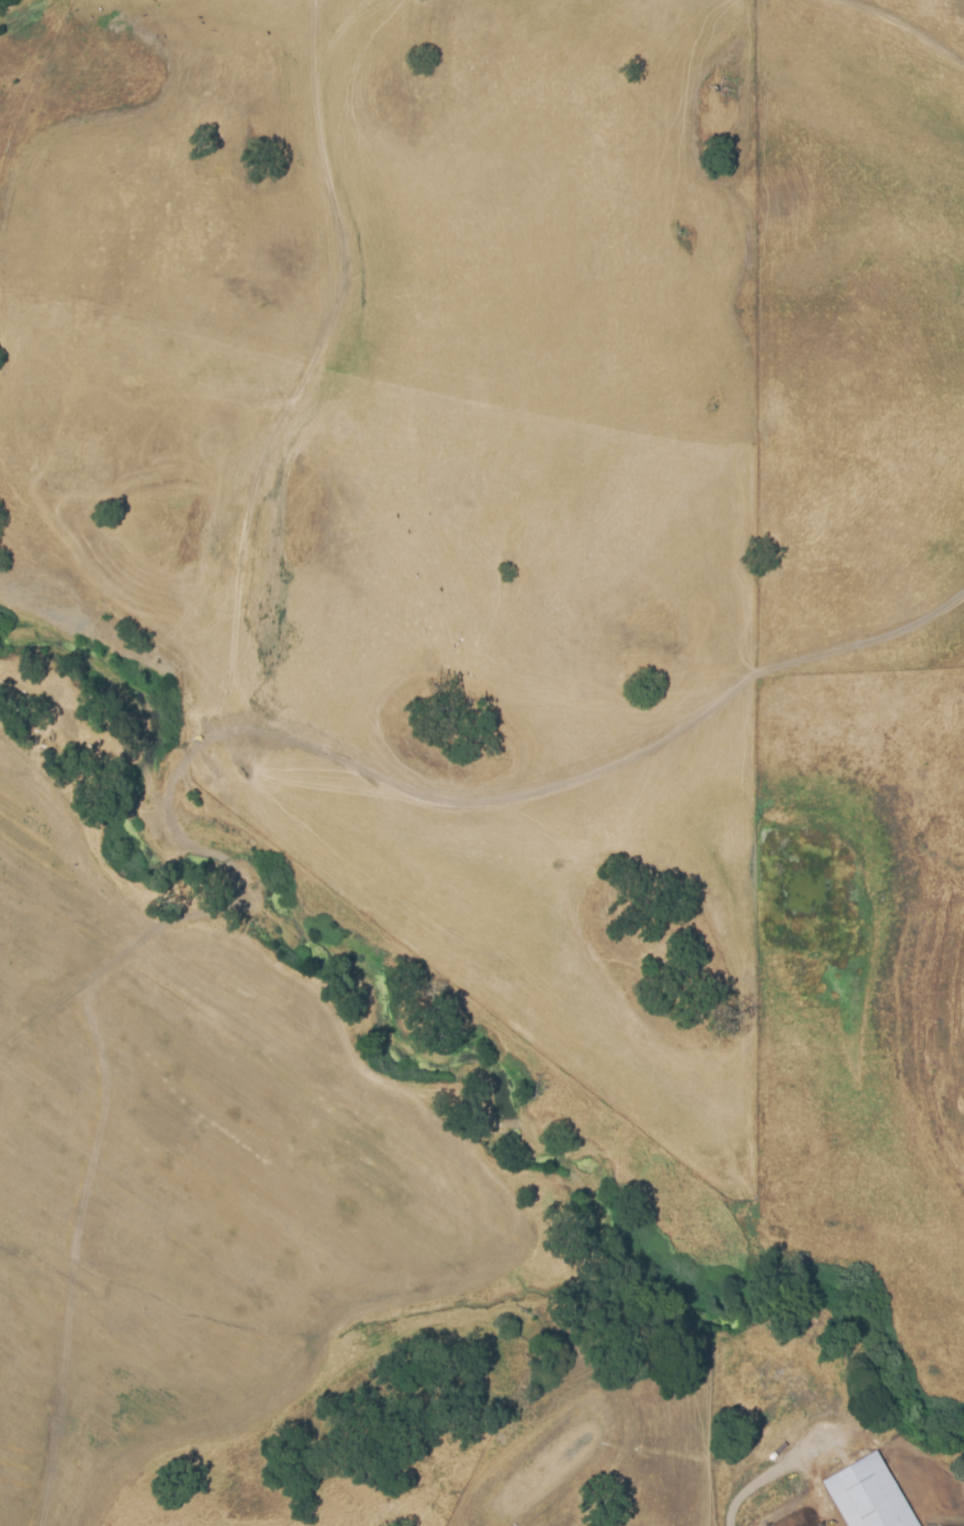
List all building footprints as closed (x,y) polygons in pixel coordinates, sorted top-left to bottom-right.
[(854,1525),(924,1525),(886,1448),(829,1476),(854,1525)]
